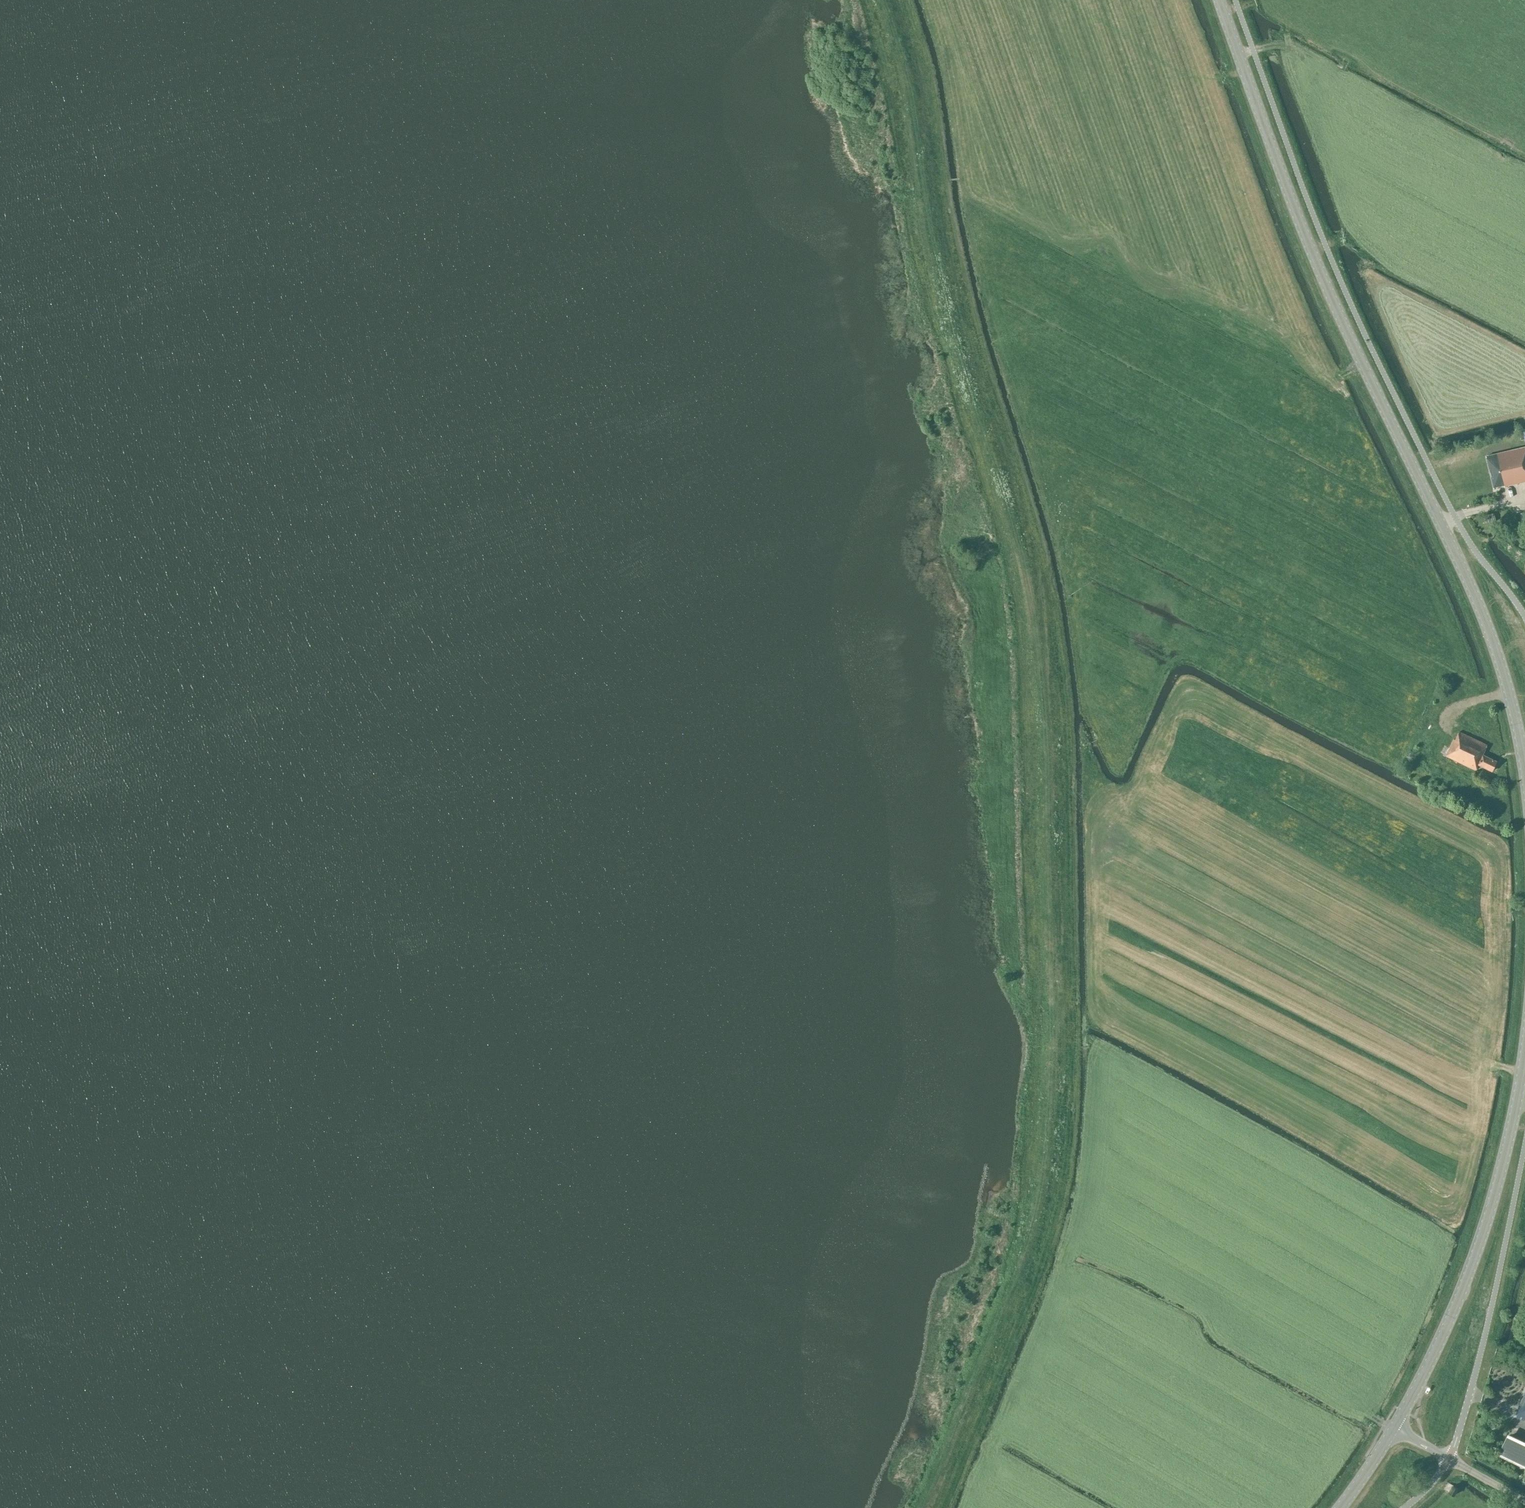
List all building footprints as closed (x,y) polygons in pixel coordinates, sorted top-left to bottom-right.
[(1486,456),(1494,487),(1504,485),(1505,486),(1524,481),(1524,447),(1486,456)] [(1426,729),(1431,720),(1425,717),(1421,726),(1426,729)] [(1492,771),(1497,761),(1483,754),(1487,746),(1461,731),(1457,739),(1455,738),(1447,754),(1475,770),(1478,764),(1492,771)] [(1515,1415),(1524,1420),(1524,1395),(1515,1415)] [(1508,1436),(1499,1454),(1523,1465),(1524,1462),(1524,1445),(1508,1436)] [(1454,1485),(1449,1492),(1454,1495),(1458,1488),(1454,1485)]
